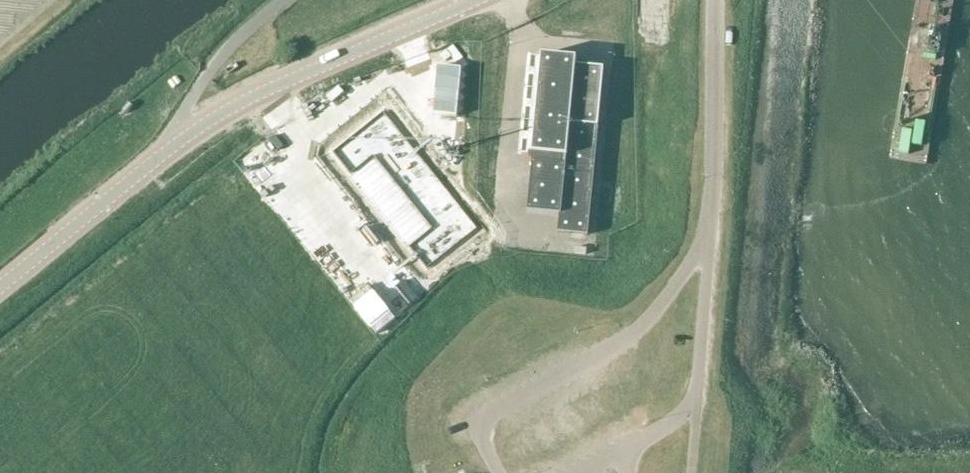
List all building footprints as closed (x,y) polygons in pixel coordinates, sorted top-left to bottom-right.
[(606,69),(577,67),(578,58),(543,55),(533,153),(530,153),(529,161),(533,161),(528,211),(561,214),(559,233),(589,236),(606,69)] [(383,109),(331,151),(351,176),(373,158),(429,227),(407,245),(426,270),(479,227),(383,109)]
